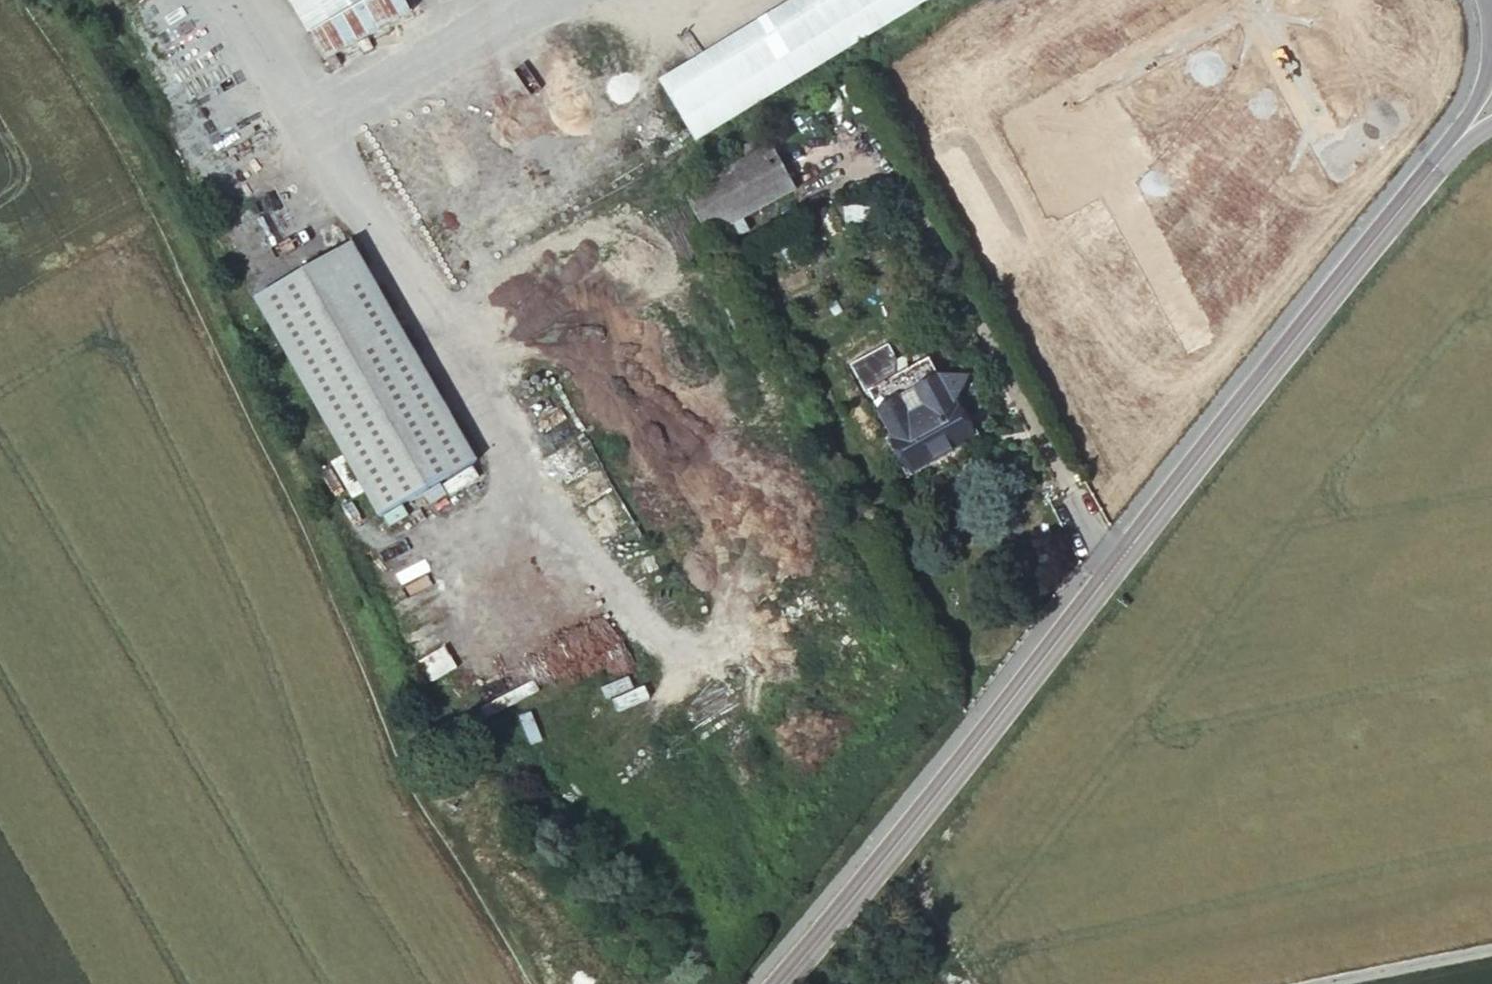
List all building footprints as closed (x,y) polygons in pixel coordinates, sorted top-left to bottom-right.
[(331,63),(417,17),(406,0),(287,0),(331,63)] [(870,0),(796,0),(662,82),(682,115),(870,0)] [(682,115),(701,145),(941,0),(870,0),(682,115)] [(749,160),(686,194),(711,240),(799,192),(769,137),(745,151),(749,160)] [(417,205),(434,230),(455,216),(438,191),(417,205)] [(358,245),(254,302),(383,520),(482,465),(358,245)] [(949,454),(976,441),(959,411),(971,383),(940,382),(930,365),(871,399),(896,444),(918,483),(954,464),(949,454)] [(560,449),(579,497),(606,486),(587,438),(560,449)] [(964,450),(976,441),(949,454),(954,464),(964,450)]
